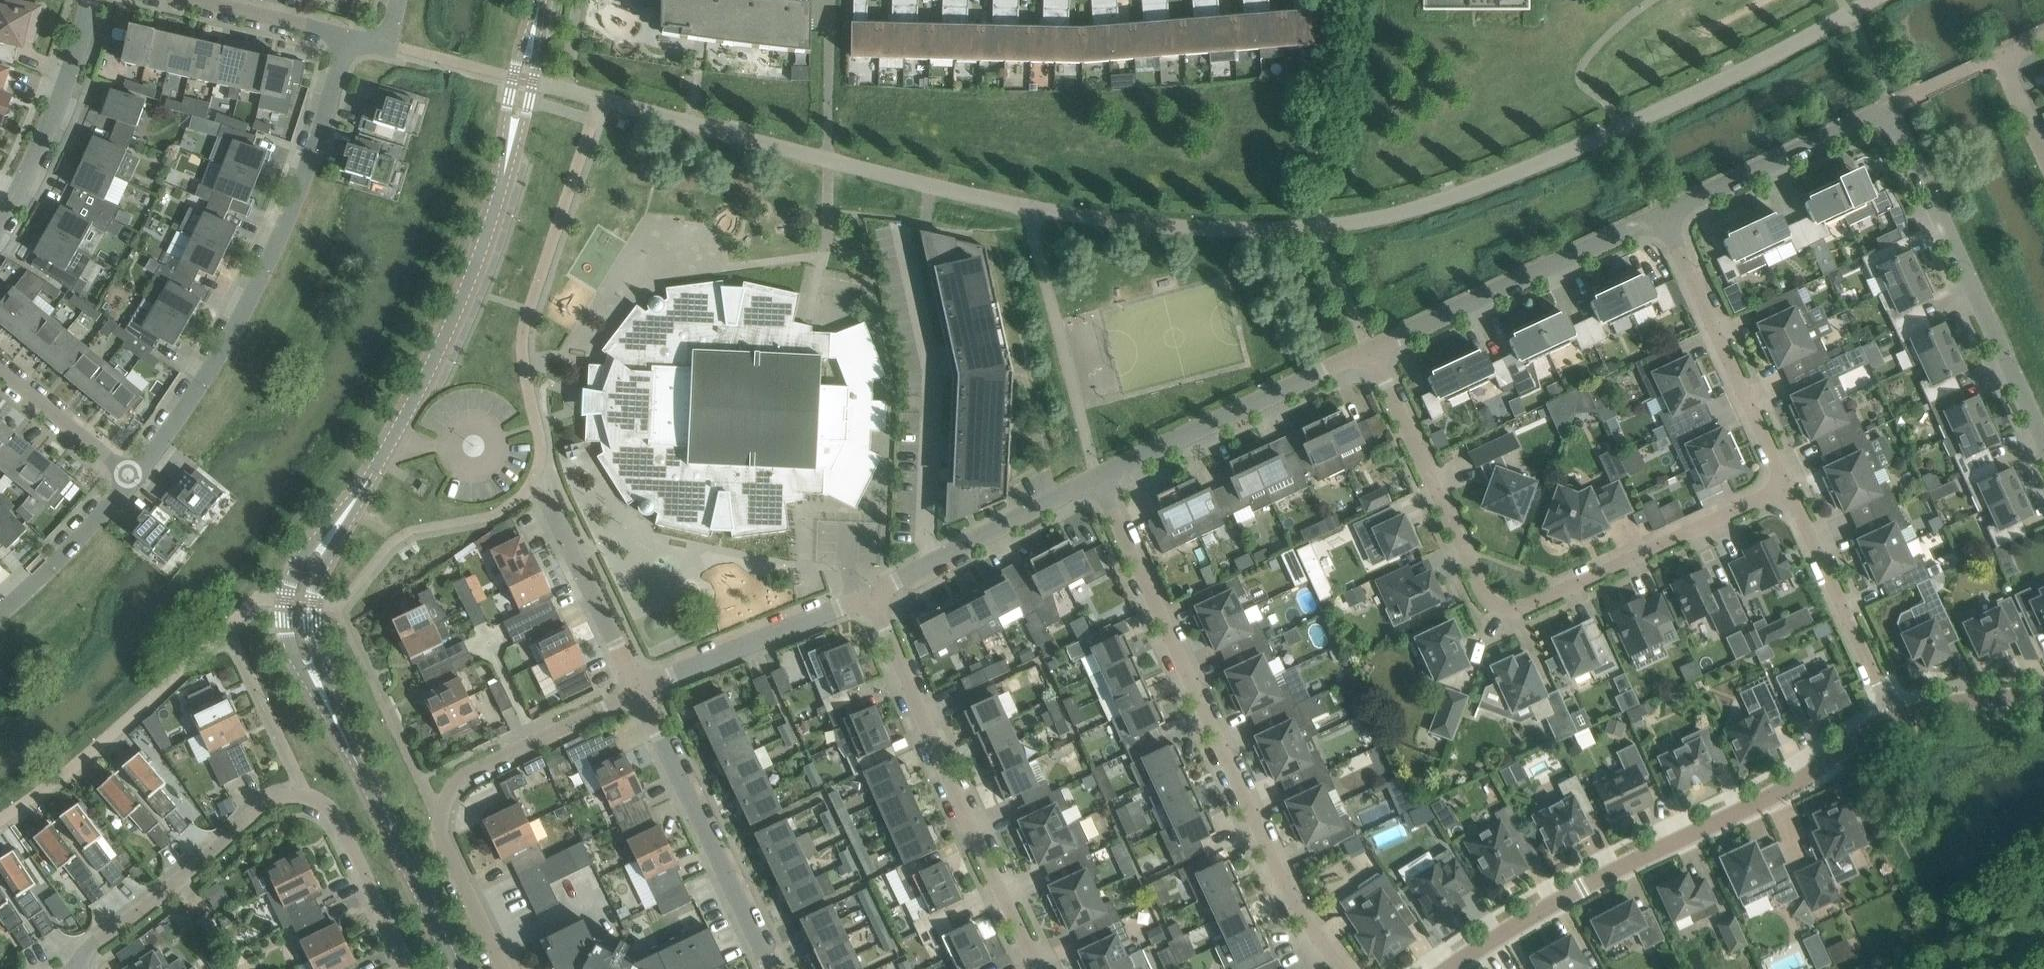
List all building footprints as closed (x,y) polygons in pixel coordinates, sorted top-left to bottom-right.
[(661,31),(681,34),(681,39),(698,42),(734,46),(770,51),(810,55),(811,6),(806,6),(807,0),(661,0),(661,31)] [(1232,14),(1220,15),(1218,0),(1216,0),(1206,1),(1210,53),(1235,51),(1232,14)] [(1260,49),(1256,0),(1243,0),(1244,14),(1232,14),(1235,51),(1260,49)] [(1282,11),(1270,11),(1269,0),(1256,0),(1260,49),(1285,47),(1282,11)] [(1285,47),(1311,45),(1307,0),(1294,0),(1294,10),(1282,11),(1285,47)] [(1423,10),(1530,10),(1530,0),(1423,0),(1423,10)] [(14,65),(18,46),(23,48),(26,33),(35,35),(42,7),(18,1),(16,10),(0,7),(0,60),(14,65)] [(1185,55),(1210,53),(1206,1),(1193,2),(1194,17),(1182,18),(1185,55)] [(1185,55),(1182,18),(1169,19),(1168,4),(1155,5),(1159,57),(1185,55)] [(879,59),(880,22),(867,21),(868,6),(854,5),(853,58),(879,59)] [(1134,59),(1159,57),(1155,5),(1143,6),(1144,21),(1131,22),(1134,59)] [(904,59),(905,7),(892,6),(892,22),(880,22),(879,59),(904,59)] [(929,60),(930,23),(918,23),(918,7),(905,7),(904,59),(929,60)] [(954,60),(956,8),(943,7),(942,23),(930,23),(929,60),(954,60)] [(980,61),(980,24),(968,24),(968,8),(956,8),(954,60),(980,61)] [(1134,59),(1131,22),(1119,23),(1118,8),(1105,9),(1109,61),(1134,59)] [(1005,61),(1006,9),(993,9),(993,24),(980,24),(980,61),(1005,61)] [(1030,62),(1031,25),(1018,25),(1019,9),(1006,9),(1005,61),(1030,62)] [(1082,63),(1109,61),(1105,9),(1092,10),(1094,25),(1081,27),(1082,63)] [(1055,63),(1056,10),(1044,10),(1043,26),(1031,25),(1030,62),(1055,63)] [(1082,63),(1081,27),(1069,26),(1069,10),(1056,10),(1055,63),(1082,63)] [(145,68),(153,32),(131,27),(127,45),(121,43),(118,58),(123,59),(123,62),(145,68)] [(167,73),(175,38),(153,32),(145,68),(167,73)] [(189,78),(198,43),(175,38),(167,73),(189,78)] [(223,48),(220,48),(198,43),(189,78),(215,84),(223,48)] [(248,54),(226,49),(223,48),(215,84),(230,87),(228,98),(237,101),(240,89),(248,54)] [(262,94),(270,60),(248,54),(240,89),(262,94)] [(294,60),(293,65),(270,60),(262,94),(259,108),(287,115),(294,84),(300,85),(305,63),(294,60)] [(2,125),(5,117),(10,115),(12,110),(9,104),(11,101),(12,96),(1,92),(9,69),(0,66),(0,125),(2,125)] [(810,81),(810,67),(792,67),(792,81),(810,81)] [(138,94),(141,85),(126,80),(123,88),(138,94)] [(141,85),(138,94),(154,99),(157,91),(141,85)] [(376,124),(405,132),(415,100),(381,89),(379,97),(370,94),(362,119),(367,121),(376,124)] [(132,141),(139,122),(145,103),(111,91),(102,116),(117,121),(113,133),(132,141)] [(181,113),(183,104),(167,99),(165,108),(181,113)] [(206,120),(211,104),(201,101),(199,108),(183,104),(181,113),(206,120)] [(230,128),(233,119),(218,114),(215,122),(223,125),(230,128)] [(233,119),(230,128),(246,133),(249,124),(233,119)] [(272,126),(256,120),(253,129),(268,135),(272,126)] [(374,132),(377,124),(376,124),(367,121),(364,129),(374,132)] [(246,133),(230,128),(223,125),(218,137),(221,138),(212,162),(225,167),(257,180),(267,155),(253,149),(257,137),(246,133)] [(116,177),(132,141),(113,133),(108,144),(94,138),(83,162),(116,177)] [(396,161),(353,147),(348,146),(340,171),(353,175),(351,182),(369,188),(371,180),(388,186),(396,161)] [(164,154),(162,160),(163,166),(170,169),(175,158),(164,154)] [(1859,157),(1857,168),(1872,171),(1874,159),(1859,157)] [(75,188),(70,199),(113,221),(119,207),(105,200),(116,177),(83,162),(72,186),(75,188)] [(248,205),(257,180),(225,167),(215,191),(200,184),(195,196),(210,203),(228,211),(233,199),(248,205)] [(1851,175),(1830,184),(1845,217),(1849,226),(1876,213),(1878,216),(1889,211),(1903,240),(1908,238),(1908,234),(1908,230),(1908,226),(1907,222),(1906,216),(1904,211),(1902,206),(1900,202),(1897,199),(1895,196),(1892,192),(1887,187),(1886,188),(1886,189),(1885,189),(1881,182),(1866,188),(1862,178),(1854,182),(1851,175)] [(1810,216),(1798,222),(1809,246),(1815,258),(1823,276),(1838,269),(1824,239),(1832,235),(1827,226),(1845,217),(1830,184),(1809,194),(1812,201),(1805,204),(1810,216)] [(61,207),(48,230),(79,248),(92,226),(106,234),(107,232),(115,236),(121,225),(113,221),(70,199),(64,209),(61,207)] [(223,222),(228,211),(210,203),(192,238),(225,253),(237,229),(223,222)] [(126,214),(119,211),(114,221),(122,224),(126,214)] [(1809,246),(1798,222),(1786,228),(1780,216),(1773,219),(1769,212),(1748,222),(1764,255),(1784,245),(1784,244),(1790,241),(1796,252),(1809,246)] [(1763,255),(1764,255),(1748,222),(1728,232),(1731,239),(1723,242),(1729,254),(1717,260),(1728,284),(1741,278),(1740,276),(1767,264),(1763,255)] [(37,255),(31,266),(42,272),(59,283),(72,292),(80,278),(67,270),(79,248),(48,230),(35,254),(37,255)] [(986,248),(972,245),(921,233),(947,350),(954,348),(953,377),(950,434),(952,434),(956,457),(949,456),(946,525),(1007,500),(1013,372),(986,248)] [(182,234),(171,255),(182,260),(176,272),(194,282),(196,278),(200,271),(214,277),(225,253),(192,238),(182,234)] [(1910,252),(1891,261),(1885,248),(1862,258),(1871,279),(1881,277),(1888,291),(1924,274),(1915,254),(1911,256),(1910,252)] [(156,275),(161,266),(151,259),(145,269),(156,275)] [(194,282),(176,272),(162,265),(156,275),(156,276),(169,284),(156,306),(188,324),(201,301),(188,293),(194,282)] [(1839,270),(1828,275),(1833,285),(1843,281),(1839,270)] [(0,306),(0,324),(9,332),(32,304),(43,290),(29,282),(34,274),(29,271),(14,289),(12,291),(7,288),(0,297),(0,302),(2,303),(0,306)] [(43,290),(48,283),(34,274),(29,282),(43,290)] [(1657,302),(1663,314),(1676,308),(1665,284),(1653,289),(1647,277),(1640,281),(1637,274),(1616,284),(1631,316),(1652,307),(1651,305),(1657,302)] [(1896,331),(1919,320),(1913,307),(1931,299),(1930,296),(1933,294),(1924,274),(1888,291),(1879,295),(1886,311),(1896,331)] [(883,376),(863,322),(835,334),(811,333),(811,327),(794,323),(800,295),(744,283),(743,290),(724,289),(723,282),(666,289),(668,300),(665,302),(663,300),(662,299),(661,299),(659,298),(657,298),(656,298),(655,298),(653,299),(652,300),(650,301),(650,302),(649,304),(648,306),(648,307),(648,308),(649,309),(649,311),(646,312),(637,306),(602,351),(608,356),(604,366),(589,365),(588,395),(593,395),(592,412),(587,412),(586,442),(601,443),(604,453),(597,457),(628,506),(637,500),(640,502),(640,503),(639,505),(639,507),(639,509),(639,510),(640,512),(641,513),(642,514),(644,515),(646,516),(647,516),(649,516),(651,515),(653,515),(654,514),(655,512),(658,514),(656,525),(712,538),(713,530),(731,531),(732,539),(789,531),(786,503),(803,500),(804,495),(828,496),(855,509),(880,457),(869,451),(869,431),(883,431),(884,402),(870,401),(871,381),(883,376)] [(48,283),(43,290),(57,299),(62,291),(48,283)] [(1741,283),(1728,287),(1735,312),(1748,308),(1741,283)] [(1610,326),(1631,316),(1616,284),(1595,293),(1598,300),(1590,304),(1596,316),(1584,321),(1595,345),(1608,339),(1603,328),(1609,325),(1610,326)] [(1814,326),(1807,312),(1797,289),(1773,300),(1780,315),(1758,326),(1761,331),(1755,334),(1762,350),(1814,326)] [(83,312),(88,304),(75,294),(70,302),(83,312)] [(188,324),(156,306),(144,299),(125,331),(137,339),(154,350),(161,339),(174,347),(188,324)] [(26,346),(49,318),(32,304),(9,332),(26,346)] [(88,304),(83,312),(97,321),(102,314),(88,304)] [(1595,345),(1584,321),(1571,327),(1566,315),(1558,318),(1555,312),(1534,321),(1550,354),(1570,344),(1570,343),(1576,340),(1581,352),(1595,345)] [(44,360),(67,332),(49,318),(26,346),(44,360)] [(1814,326),(1762,350),(1770,365),(1775,363),(1778,369),(1800,358),(1806,373),(1831,362),(1820,339),(1833,333),(1827,320),(1814,326)] [(1921,363),(1958,346),(1948,326),(1945,328),(1943,325),(1925,333),(1919,320),(1896,331),(1905,351),(1912,368),(1921,363)] [(1533,362),(1550,354),(1534,321),(1514,331),(1517,338),(1509,341),(1514,353),(1502,359),(1514,383),(1520,397),(1539,389),(1533,362)] [(126,343),(131,335),(117,325),(112,333),(126,343)] [(64,376),(87,349),(67,332),(44,360),(64,376)] [(1657,334),(1642,341),(1649,357),(1660,352),(1665,350),(1657,334)] [(126,343),(139,352),(144,345),(131,335),(126,343)] [(1873,342),(1861,347),(1865,357),(1878,351),(1873,342)] [(1929,404),(1952,393),(1947,380),(1965,371),(1963,368),(1967,367),(1958,346),(1921,363),(1928,378),(1920,383),(1929,404)] [(1843,355),(1840,347),(1828,352),(1832,360),(1843,355)] [(87,349),(64,376),(84,393),(107,365),(87,349)] [(1514,383),(1502,359),(1490,364),(1485,353),(1477,356),(1474,349),(1453,359),(1468,392),(1489,382),(1488,381),(1495,378),(1500,389),(1514,383)] [(160,361),(145,352),(140,360),(155,368),(160,361)] [(1641,361),(1636,363),(1653,400),(1663,395),(1704,376),(1697,361),(1692,363),(1689,357),(1667,368),(1660,352),(1649,357),(1641,361)] [(1447,401),(1468,392),(1453,359),(1432,369),(1435,375),(1428,379),(1433,391),(1421,397),(1432,421),(1446,415),(1440,403),(1447,400),(1447,401)] [(1847,398),(1841,385),(1831,362),(1806,373),(1813,387),(1791,397),(1794,403),(1788,406),(1796,422),(1837,402),(1847,398)] [(102,407),(125,379),(107,365),(84,393),(102,407)] [(1669,436),(1693,425),(1687,411),(1709,401),(1706,395),(1711,392),(1704,376),(1663,395),(1669,409),(1659,413),(1669,436)] [(125,379),(102,407),(120,422),(131,409),(135,412),(145,400),(141,396),(143,394),(125,379)] [(1559,382),(1547,387),(1552,399),(1564,394),(1559,382)] [(1586,386),(1583,388),(1573,414),(1574,414),(1576,411),(1596,410),(1597,413),(1599,413),(1586,386)] [(1946,440),(1955,436),(1991,419),(1982,399),(1978,400),(1977,397),(1959,406),(1952,393),(1929,404),(1939,424),(1946,440)] [(1520,397),(1509,402),(1515,417),(1526,412),(1520,397)] [(1840,445),(1864,434),(1853,411),(1844,415),(1837,402),(1796,422),(1803,437),(1808,435),(1811,441),(1833,430),(1840,445)] [(1369,457),(1367,452),(1378,447),(1366,421),(1355,426),(1354,423),(1348,425),(1342,411),(1321,420),(1345,470),(1347,473),(1354,470),(1362,460),(1369,457)] [(1946,440),(1942,442),(1950,458),(1954,457),(1963,476),(1986,465),(1980,452),(1999,444),(1997,441),(2000,439),(1991,419),(1955,436),(1946,440)] [(1320,482),(1345,470),(1321,420),(1301,429),(1308,444),(1303,446),(1304,449),(1293,454),(1306,481),(1317,475),(1320,482)] [(0,422),(0,455),(16,435),(0,422)] [(1696,468),(1738,448),(1730,433),(1725,435),(1722,429),(1700,439),(1693,425),(1669,436),(1654,443),(1658,451),(1673,444),(1680,459),(1690,454),(1696,468)] [(1521,521),(1528,503),(1535,484),(1510,475),(1502,456),(1518,449),(1512,434),(1469,454),(1476,468),(1480,466),(1487,479),(1493,482),(1483,508),(1521,521)] [(1881,469),(1875,457),(1864,434),(1840,445),(1846,459),(1824,469),(1827,475),(1822,478),(1829,493),(1881,469)] [(0,455),(0,469),(14,480),(36,452),(16,435),(0,455)] [(580,456),(577,444),(564,447),(568,460),(580,456)] [(1276,459),(1269,444),(1249,454),(1272,504),(1308,488),(1305,481),(1306,481),(1293,454),(1282,459),(1281,456),(1276,459)] [(1702,481),(1692,485),(1696,494),(1700,502),(1724,492),(1720,483),(1742,472),(1739,466),(1745,464),(1738,448),(1696,468),(1702,481)] [(1612,480),(1627,474),(1616,451),(1602,458),(1612,480)] [(31,494),(54,466),(36,452),(14,480),(31,494)] [(1254,513),(1272,504),(1249,454),(1229,463),(1236,478),(1231,480),(1232,483),(1221,488),(1233,514),(1250,506),(1254,513)] [(1988,508),(2025,491),(2015,471),(2012,473),(2011,470),(1992,478),(1986,465),(1963,476),(1972,496),(1979,512),(1988,507),(1988,508)] [(54,466),(31,494),(49,509),(51,506),(55,510),(65,498),(61,494),(72,481),(54,466)] [(1897,505),(1887,483),(1890,481),(1884,468),(1881,470),(1881,469),(1829,493),(1836,509),(1842,507),(1844,512),(1866,502),(1873,517),(1897,505)] [(189,509),(203,520),(225,494),(197,471),(192,477),(185,472),(169,492),(172,495),(165,502),(183,517),(189,509)] [(1197,478),(1177,487),(1200,537),(1225,526),(1222,519),(1233,514),(1221,488),(1210,493),(1209,490),(1203,493),(1197,478)] [(1911,490),(1919,494),(1926,491),(1923,484),(1914,481),(1911,490)] [(1631,512),(1623,493),(1618,483),(1592,495),(1589,490),(1578,495),(1559,488),(1544,529),(1551,531),(1549,536),(1552,537),(1552,538),(1552,539),(1552,540),(1552,541),(1552,542),(1553,544),(1554,545),(1555,545),(1556,546),(1557,546),(1559,546),(1560,546),(1562,545),(1563,544),(1564,544),(1564,543),(1565,542),(1568,543),(1570,538),(1580,542),(1593,535),(1594,537),(1595,538),(1596,538),(1598,539),(1599,539),(1600,539),(1602,539),(1604,537),(1605,536),(1606,536),(1606,534),(1606,533),(1606,531),(1606,530),(1608,529),(1605,524),(1631,512)] [(1159,516),(1148,521),(1160,548),(1164,554),(1200,537),(1177,487),(1156,497),(1163,511),(1158,513),(1159,516)] [(1939,487),(1928,492),(1933,502),(1944,498),(1939,487)] [(1996,549),(2001,546),(2020,538),(2014,524),(2032,516),(2031,513),(2034,511),(2025,491),(1988,508),(1995,522),(1987,528),(1996,549)] [(9,513),(15,506),(2,494),(0,497),(0,504),(2,506),(9,513)] [(1362,499),(1367,511),(1380,505),(1376,498),(1369,495),(1362,499)] [(1655,500),(1642,506),(1644,510),(1649,521),(1654,532),(1667,526),(1659,509),(1655,500)] [(1912,527),(1908,529),(1897,505),(1873,517),(1880,531),(1858,541),(1860,547),(1855,550),(1862,565),(1917,540),(1912,527)] [(9,513),(2,506),(0,507),(0,542),(8,550),(27,531),(9,513)] [(22,506),(16,512),(27,523),(33,517),(22,506)] [(1391,509),(1355,526),(1366,550),(1380,543),(1388,560),(1399,555),(1418,546),(1416,544),(1421,542),(1416,531),(1411,533),(1404,516),(1396,520),(1391,509)] [(1638,526),(1649,521),(1644,510),(1633,515),(1638,526)] [(184,543),(150,515),(146,511),(129,532),(139,540),(134,546),(148,558),(153,552),(168,563),(184,543)] [(1337,514),(1324,520),(1330,532),(1343,526),(1337,514)] [(1324,521),(1317,524),(1322,536),(1328,533),(1329,532),(1328,530),(1324,521)] [(482,538),(475,542),(481,551),(496,541),(494,539),(490,532),(482,538)] [(522,538),(492,553),(498,563),(501,570),(510,589),(542,573),(533,554),(528,557),(525,552),(528,551),(522,538)] [(1781,557),(1773,538),(1744,552),(1746,558),(1730,565),(1744,596),(1760,588),(1762,591),(1791,577),(1787,568),(1788,567),(1783,556),(1781,557)] [(1089,584),(1090,584),(1107,575),(1094,549),(1083,555),(1081,552),(1077,554),(1069,540),(1049,551),(1068,585),(1083,577),(1089,584)] [(1924,553),(1917,540),(1862,565),(1869,581),(1875,578),(1878,584),(1900,574),(1907,590),(1916,585),(1930,579),(1931,579),(1927,569),(1920,555),(1924,553)] [(1311,544),(1296,551),(1303,565),(1317,559),(1311,544)] [(1266,549),(1254,554),(1259,564),(1271,559),(1266,549)] [(1293,549),(1280,555),(1285,566),(1298,560),(1293,549)] [(1049,551),(1030,561),(1037,575),(1032,578),(1034,581),(1023,586),(1046,629),(1059,622),(1052,593),(1068,585),(1049,551)] [(1997,562),(1992,551),(1981,555),(1978,565),(1994,570),(1997,562)] [(1939,564),(1927,569),(1931,579),(1943,574),(1939,564)] [(1392,576),(1377,582),(1389,609),(1385,610),(1394,628),(1410,620),(1409,616),(1424,609),(1443,601),(1430,574),(1416,580),(1410,567),(1392,576)] [(1746,621),(1738,605),(1730,587),(1716,593),(1705,570),(1672,585),(1690,623),(1711,614),(1720,633),(1746,621)] [(542,573),(510,589),(512,593),(515,601),(518,607),(521,613),(527,625),(557,611),(551,599),(549,600),(546,595),(551,593),(542,573)] [(1012,592),(1004,575),(981,586),(982,589),(983,588),(1003,627),(1025,616),(1029,624),(1026,625),(1038,647),(1051,640),(1046,629),(1023,586),(1012,592)] [(1200,632),(1242,613),(1236,599),(1246,595),(1237,576),(1213,587),(1218,598),(1196,608),(1199,614),(1193,616),(1200,632)] [(471,591),(466,579),(454,585),(466,610),(478,604),(471,591)] [(1918,628),(1901,636),(1913,660),(1921,656),(1926,668),(1931,666),(1933,667),(1937,668),(1940,667),(1943,665),(1945,662),(1946,659),(1951,657),(1937,628),(1950,622),(1941,604),(1930,579),(1916,585),(1924,603),(1910,610),(1918,628)] [(1342,594),(1349,608),(1368,599),(1361,585),(1342,594)] [(471,591),(478,604),(487,599),(481,586),(471,591)] [(1004,630),(1003,627),(983,588),(982,589),(961,599),(977,629),(976,629),(983,641),(1004,630)] [(2025,619),(2033,637),(2043,632),(2043,590),(2033,595),(2030,588),(2019,593),(2014,596),(2025,619)] [(393,621),(391,630),(398,632),(402,641),(443,621),(443,620),(448,618),(435,602),(429,590),(418,595),(421,600),(393,614),(393,615),(396,614),(398,619),(393,621)] [(1642,599),(1611,614),(1619,632),(1630,656),(1662,642),(1664,647),(1679,640),(1670,621),(1671,621),(1669,615),(1660,597),(1645,604),(1642,599)] [(1999,609),(1964,625),(1970,638),(1979,656),(1988,652),(1990,656),(2007,648),(2006,646),(2015,642),(2016,645),(2030,639),(2021,621),(2010,597),(1997,604),(1999,609)] [(976,629),(977,629),(961,599),(941,610),(940,610),(955,640),(976,629)] [(1242,613),(1200,632),(1208,648),(1213,645),(1216,651),(1238,641),(1243,652),(1267,641),(1258,621),(1263,619),(1257,606),(1242,613)] [(940,610),(941,610),(940,608),(917,620),(933,651),(955,640),(940,610)] [(557,611),(527,625),(545,661),(577,646),(568,627),(562,629),(560,624),(562,623),(557,611)] [(422,675),(452,662),(442,641),(450,637),(443,621),(402,641),(411,660),(417,657),(419,662),(417,663),(422,675)] [(1432,628),(1409,638),(1418,657),(1423,654),(1436,681),(1450,675),(1468,667),(1456,641),(1460,639),(1453,623),(1435,631),(1433,632),(1432,628)] [(1769,645),(1778,640),(1771,626),(1757,633),(1757,635),(1763,647),(1769,645)] [(1556,657),(1545,662),(1550,672),(1561,667),(1564,674),(1565,677),(1569,675),(1571,679),(1589,671),(1595,678),(1594,679),(1595,680),(1618,669),(1614,658),(1605,640),(1604,641),(1605,642),(1591,649),(1581,628),(1553,640),(1560,655),(1557,656),(1556,655),(1555,656),(1556,657)] [(1081,642),(1067,648),(1073,662),(1093,653),(1102,672),(1133,658),(1133,659),(1135,658),(1124,634),(1108,642),(1103,631),(1085,639),(1081,642)] [(1751,653),(1755,651),(1763,647),(1757,635),(1745,641),(1751,653)] [(921,639),(914,642),(920,658),(929,654),(921,639)] [(1280,658),(1276,660),(1267,641),(1243,652),(1248,663),(1226,673),(1229,679),(1223,681),(1230,697),(1286,671),(1280,658)] [(829,646),(807,654),(818,679),(815,680),(815,681),(860,663),(851,643),(831,651),(829,646)] [(1763,647),(1755,651),(1761,663),(1774,656),(1769,645),(1763,647)] [(545,661),(563,700),(592,686),(586,672),(583,673),(581,668),(586,665),(577,646),(545,661)] [(1339,647),(1329,652),(1334,663),(1344,659),(1339,647)] [(1554,715),(1534,672),(1525,654),(1523,655),(1524,655),(1512,661),(1511,660),(1493,668),(1498,678),(1495,679),(1496,683),(1485,688),(1478,708),(1497,715),(1520,723),(1535,716),(1538,722),(1554,715)] [(1143,680),(1133,659),(1133,658),(1102,672),(1112,694),(1143,680)] [(1005,660),(994,665),(999,676),(1011,671),(1005,660)] [(1055,661),(1047,664),(1051,671),(1058,668),(1055,661)] [(432,715),(469,698),(452,662),(422,675),(428,688),(430,686),(433,691),(423,696),(432,715)] [(828,712),(852,703),(847,691),(865,684),(863,680),(866,679),(860,663),(815,681),(825,706),(828,712)] [(989,681),(999,676),(994,665),(984,670),(989,681)] [(1813,720),(1823,716),(1832,712),(1833,713),(1851,705),(1846,696),(1844,697),(1832,670),(1810,680),(1803,665),(1776,677),(1786,701),(1801,694),(1813,720)] [(1039,666),(1029,670),(1031,676),(1037,678),(1043,675),(1039,666)] [(792,690),(791,686),(783,668),(771,673),(781,695),(792,690)] [(966,691),(989,681),(984,670),(961,680),(966,691)] [(1288,686),(1287,687),(1282,674),(1286,672),(1286,671),(1230,697),(1238,713),(1243,710),(1246,716),(1268,706),(1273,717),(1297,706),(1288,686)] [(774,695),(773,694),(766,675),(754,680),(762,700),(774,695)] [(1112,694),(1100,700),(1110,721),(1113,720),(1153,702),(1152,701),(1143,680),(1112,694)] [(514,707),(501,682),(490,688),(502,713),(514,707)] [(1781,716),(1772,698),(1765,682),(1751,689),(1760,708),(1748,713),(1751,718),(1738,724),(1738,725),(1726,731),(1740,763),(1753,757),(1755,761),(1768,755),(1766,751),(1779,745),(1768,722),(1781,716)] [(1001,696),(997,688),(996,684),(987,689),(969,697),(974,708),(964,712),(975,736),(977,735),(976,734),(1007,720),(996,698),(1001,696)] [(193,706),(189,708),(201,734),(238,717),(228,697),(219,701),(216,696),(219,695),(218,694),(215,695),(212,688),(189,699),(193,706)] [(1639,705),(1633,690),(1624,694),(1621,703),(1624,711),(1639,705)] [(735,713),(734,711),(726,693),(694,708),(699,720),(693,725),(698,731),(735,713)] [(774,695),(762,700),(766,710),(778,705),(774,695)] [(1079,709),(1078,707),(1073,697),(1063,701),(1069,714),(1079,709)] [(481,723),(473,705),(469,698),(432,715),(442,735),(451,730),(454,735),(451,736),(452,737),(481,723)] [(1065,720),(1055,698),(1045,702),(1049,712),(1042,715),(1047,727),(1055,724),(1065,720)] [(1149,731),(1165,723),(1155,700),(1152,701),(1153,702),(1113,720),(1128,753),(1154,741),(1149,731)] [(1650,702),(1627,712),(1635,731),(1646,727),(1641,717),(1654,711),(1650,702)] [(838,745),(885,725),(877,705),(876,705),(876,706),(856,714),(852,703),(828,712),(835,730),(834,730),(837,742),(838,745)] [(825,706),(816,710),(819,716),(828,712),(825,706)] [(1312,738),(1306,725),(1297,706),(1273,717),(1278,728),(1256,738),(1259,744),(1253,746),(1261,762),(1312,738)] [(1079,709),(1069,714),(1075,727),(1085,722),(1079,709)] [(1453,740),(1461,719),(1438,711),(1431,732),(1453,740)] [(713,748),(744,733),(735,713),(698,731),(700,738),(707,737),(713,748)] [(1361,715),(1356,718),(1361,728),(1365,726),(1372,723),(1367,713),(1361,715)] [(1570,715),(1549,725),(1557,743),(1578,733),(1570,715)] [(237,740),(247,735),(238,717),(201,734),(212,758),(209,759),(221,786),(240,777),(227,751),(242,744),(239,745),(237,740)] [(1622,738),(1626,725),(1608,719),(1604,733),(1622,738)] [(987,756),(1017,742),(1007,720),(976,734),(977,735),(987,756)] [(1055,724),(1061,737),(1071,732),(1065,720),(1055,724)] [(784,738),(792,734),(788,723),(779,727),(784,738)] [(494,730),(497,737),(510,731),(506,724),(494,730)] [(864,772),(877,766),(872,754),(891,746),(889,743),(892,741),(885,725),(838,745),(839,748),(846,758),(855,777),(864,773),(864,772)] [(1684,745),(1659,757),(1660,759),(1668,775),(1676,793),(1692,786),(1692,787),(1700,783),(1700,782),(1715,775),(1712,767),(1726,761),(1718,742),(1711,728),(1682,742),(1684,745)] [(166,733),(154,740),(162,752),(172,746),(166,733)] [(717,770),(754,752),(744,733),(713,748),(718,759),(712,764),(717,770)] [(789,748),(797,744),(792,734),(784,738),(789,748)] [(613,736),(605,739),(603,735),(567,752),(572,764),(587,757),(602,789),(634,773),(625,754),(620,756),(617,751),(620,750),(613,736)] [(1327,770),(1318,751),(1312,738),(1261,762),(1268,778),(1273,775),(1276,781),(1298,771),(1303,782),(1327,770)] [(1183,768),(1184,769),(1186,768),(1175,745),(1159,752),(1154,741),(1128,753),(1133,763),(1130,765),(1141,787),(1153,782),(1183,768)] [(997,777),(1027,764),(1017,742),(987,756),(996,777),(997,777)] [(227,751),(240,777),(254,770),(242,744),(227,751)] [(1624,771),(1595,785),(1602,801),(1611,819),(1636,808),(1637,811),(1653,803),(1642,779),(1649,775),(1634,744),(1616,753),(1624,771)] [(190,827),(176,809),(177,808),(161,789),(167,784),(149,764),(152,761),(143,750),(123,768),(125,771),(149,798),(147,799),(164,819),(166,818),(181,835),(190,827)] [(564,762),(559,751),(544,758),(549,769),(564,762)] [(731,787),(763,772),(754,752),(717,770),(719,777),(726,776),(731,787)] [(541,756),(522,765),(526,773),(545,764),(541,756)] [(906,763),(899,765),(895,757),(894,758),(877,766),(864,772),(864,773),(870,787),(908,771),(906,763)] [(1052,792),(1047,781),(1036,759),(1027,764),(997,777),(996,777),(994,778),(1005,801),(1021,794),(1026,804),(1036,800),(1052,792)] [(810,777),(818,773),(813,763),(805,767),(810,777)] [(1112,765),(1098,766),(1100,789),(1114,788),(1112,765)] [(1194,790),(1184,769),(1183,768),(1153,782),(1159,793),(1149,797),(1154,808),(1163,804),(1194,790)] [(1291,827),(1332,807),(1326,794),(1336,790),(1327,770),(1303,782),(1308,792),(1286,803),(1289,809),(1283,811),(1291,827)] [(910,789),(907,782),(912,777),(908,771),(870,787),(877,802),(910,789)] [(736,809),(772,791),(763,772),(731,787),(737,798),(731,803),(736,809)] [(493,817),(483,822),(489,834),(493,841),(497,839),(529,823),(514,792),(528,785),(523,773),(500,784),(509,802),(488,812),(488,813),(491,812),(493,817)] [(638,795),(644,792),(634,773),(602,789),(619,825),(649,811),(643,799),(641,800),(638,795)] [(818,773),(810,777),(815,787),(823,783),(818,773)] [(141,805),(117,778),(114,775),(94,793),(103,803),(106,800),(124,821),(130,816),(147,835),(149,833),(164,850),(173,842),(158,825),(160,823),(142,803),(141,805)] [(1594,810),(1584,793),(1576,776),(1558,785),(1566,801),(1534,817),(1552,853),(1566,846),(1567,849),(1579,843),(1578,840),(1592,833),(1581,812),(1590,807),(1592,811),(1594,810)] [(920,794),(913,796),(910,789),(877,802),(884,818),(922,802),(920,794)] [(1024,846),(1066,827),(1060,814),(1069,809),(1060,789),(1052,792),(1036,800),(1042,812),(1019,822),(1022,828),(1017,830),(1024,846)] [(1204,812),(1203,811),(1194,790),(1163,804),(1174,826),(1204,812)] [(751,826),(770,817),(782,811),(772,791),(736,809),(738,816),(745,815),(751,827),(752,827),(751,826)] [(833,804),(841,800),(837,791),(828,795),(833,804)] [(1450,797),(1435,803),(1445,829),(1459,824),(1450,797)] [(235,810),(230,798),(217,804),(223,816),(235,810)] [(1861,838),(1865,836),(1859,822),(1855,824),(1845,802),(1841,803),(1839,799),(1825,806),(1827,810),(1814,816),(1821,831),(1814,834),(1828,865),(1823,867),(1821,863),(1797,874),(1813,909),(1837,898),(1828,879),(1833,877),(1836,884),(1857,874),(1852,864),(1847,852),(1864,844),(1861,838)] [(848,815),(846,811),(841,800),(833,804),(840,819),(848,815)] [(126,879),(97,841),(103,836),(87,815),(90,813),(82,802),(60,818),(84,849),(83,851),(99,872),(100,870),(114,888),(126,879)] [(923,819),(920,813),(926,808),(922,802),(884,818),(891,833),(923,819)] [(1532,844),(1521,824),(1510,804),(1495,814),(1500,823),(1467,843),(1493,888),(1526,868),(1517,853),(1532,844)] [(1410,813),(1415,827),(1437,819),(1432,805),(1410,813)] [(1122,823),(1132,819),(1126,806),(1116,811),(1122,823)] [(565,807),(555,812),(558,818),(564,820),(570,817),(565,807)] [(1333,847),(1351,838),(1357,835),(1348,816),(1338,821),(1332,807),(1291,827),(1298,842),(1303,840),(1306,846),(1328,836),(1333,847)] [(1174,826),(1159,832),(1169,853),(1175,866),(1187,860),(1205,851),(1200,841),(1216,833),(1206,810),(1203,811),(1204,812),(1174,826)] [(637,861),(669,845),(660,826),(655,829),(652,824),(654,823),(649,811),(619,825),(637,861)] [(826,825),(834,821),(829,811),(821,815),(826,825)] [(856,830),(851,821),(848,815),(840,819),(847,834),(856,830)] [(1402,817),(1368,832),(1375,848),(1409,834),(1402,817)] [(1066,827),(1024,846),(1031,862),(1037,859),(1039,865),(1061,855),(1067,866),(1091,855),(1085,844),(1089,842),(1080,822),(1084,819),(1084,818),(1066,827)] [(759,857),(796,839),(786,819),(755,834),(755,833),(754,834),(760,846),(754,851),(759,857)] [(934,825),(926,826),(923,819),(891,833),(898,848),(935,833),(934,825)] [(1132,819),(1122,823),(1127,836),(1138,831),(1132,819)] [(831,835),(839,831),(834,821),(826,825),(831,835)] [(497,839),(493,841),(496,848),(502,860),(511,856),(514,861),(512,862),(517,874),(540,863),(547,860),(529,823),(497,839)] [(76,855),(54,827),(52,824),(30,841),(39,852),(42,850),(58,871),(65,866),(94,904),(106,895),(92,877),(94,875),(78,854),(76,855)] [(584,828),(577,831),(583,842),(593,836),(590,830),(584,828)] [(863,846),(861,841),(856,830),(847,834),(855,849),(863,846)] [(938,851),(934,843),(940,839),(935,833),(898,848),(905,864),(905,865),(920,859),(936,851),(936,852),(938,851)] [(1358,837),(1344,843),(1350,856),(1364,849),(1358,837)] [(773,874),(805,859),(796,839),(759,857),(761,865),(768,863),(773,874)] [(572,847),(583,869),(594,864),(583,842),(572,847)] [(1128,858),(1122,843),(1111,848),(1118,863),(1128,858)] [(1726,857),(1721,859),(1730,877),(1728,881),(1728,885),(1730,888),(1733,891),(1736,892),(1738,896),(1739,896),(1744,907),(1767,896),(1781,906),(1799,897),(1792,882),(1783,864),(1767,872),(1754,844),(1738,851),(1735,850),(1732,850),(1728,851),(1726,854),(1726,857)] [(637,861),(625,867),(645,910),(657,904),(654,897),(684,883),(678,871),(675,872),(673,867),(678,865),(669,845),(637,861)] [(870,861),(866,851),(863,846),(855,849),(862,864),(870,861)] [(572,875),(583,869),(572,847),(561,853),(572,875)] [(30,889),(36,885),(22,863),(25,860),(17,849),(0,860),(0,871),(17,897),(15,898),(30,920),(32,918),(44,937),(55,930),(52,927),(54,925),(30,889)] [(312,871),(309,864),(303,852),(293,856),(291,851),(293,850),(292,849),(250,869),(247,870),(259,896),(275,888),(275,889),(312,871)] [(1426,872),(1408,882),(1424,908),(1434,925),(1464,907),(1457,897),(1472,888),(1462,871),(1455,860),(1455,861),(1448,849),(1433,859),(1437,865),(1426,872)] [(845,864),(853,860),(848,850),(840,854),(845,864)] [(561,880),(572,875),(561,853),(550,858),(561,880)] [(1054,911),(1096,892),(1090,879),(1099,874),(1091,855),(1067,866),(1072,877),(1050,887),(1052,893),(1047,896),(1054,911)] [(1237,884),(1238,885),(1240,884),(1229,860),(1213,868),(1208,857),(1190,865),(1178,871),(1183,882),(1188,880),(1193,892),(1198,902),(1207,898),(1237,884)] [(550,885),(561,880),(550,858),(547,860),(540,863),(545,874),(549,882),(550,885)] [(778,896),(814,878),(805,859),(773,874),(779,885),(773,890),(778,896)] [(921,896),(955,880),(947,864),(944,865),(943,862),(925,870),(920,859),(905,865),(905,864),(896,868),(911,900),(921,895),(921,896)] [(850,874),(858,870),(853,860),(845,864),(850,874)] [(870,861),(862,864),(867,876),(876,872),(870,861)] [(523,885),(545,874),(540,863),(517,874),(523,885)] [(275,889),(267,893),(284,929),(293,925),(322,911),(316,899),(314,900),(311,895),(321,890),(312,871),(275,889)] [(550,885),(549,882),(545,874),(523,885),(528,895),(539,890),(550,885)] [(1412,913),(1400,897),(1385,874),(1354,895),(1361,906),(1350,914),(1363,934),(1359,936),(1370,952),(1374,950),(1381,961),(1413,939),(1400,921),(1412,913)] [(1664,885),(1658,888),(1665,904),(1663,909),(1665,914),(1671,916),(1673,922),(1690,914),(1694,923),(1719,911),(1715,903),(1713,898),(1705,880),(1692,886),(1687,875),(1682,877),(1676,880),(1670,878),(1665,880),(1664,885)] [(793,913),(811,904),(824,898),(814,878),(778,896),(779,904),(787,902),(793,914),(794,914),(793,913)] [(919,935),(949,920),(944,909),(963,900),(964,900),(955,880),(921,896),(927,907),(917,913),(920,919),(913,922),(919,935)] [(218,883),(204,893),(215,909),(229,899),(218,883)] [(692,902),(692,901),(684,883),(654,897),(657,904),(663,916),(692,902)] [(1247,906),(1238,885),(1237,884),(1207,898),(1217,920),(1247,906)] [(559,904),(550,885),(539,890),(548,909),(559,904)] [(867,909),(875,905),(867,889),(859,893),(867,909)] [(537,914),(548,909),(539,890),(528,895),(537,914)] [(0,891),(0,917),(10,933),(12,931),(25,950),(35,943),(23,924),(25,923),(10,901),(8,903),(0,891)] [(1097,931),(1121,920),(1112,901),(1102,905),(1096,892),(1054,911),(1061,927),(1067,924),(1070,930),(1091,920),(1097,931)] [(1814,922),(1804,900),(1794,915),(1810,927),(1814,922)] [(1665,938),(1659,927),(1650,910),(1639,915),(1632,901),(1592,922),(1605,947),(1637,931),(1646,948),(1665,938)] [(803,940),(840,922),(832,905),(801,920),(801,919),(799,919),(803,928),(797,932),(802,938),(803,940)] [(883,922),(879,914),(875,905),(867,909),(875,926),(883,922)] [(1257,927),(1247,906),(1217,920),(1227,941),(1257,927)] [(347,943),(343,936),(337,924),(328,929),(325,924),(328,923),(322,911),(293,925),(310,961),(347,943)] [(223,936),(207,913),(197,920),(213,943),(223,936)] [(232,923),(228,913),(218,918),(222,927),(232,923)] [(1735,917),(1718,925),(1731,953),(1748,945),(1735,917)] [(691,937),(631,966),(622,961),(630,947),(621,942),(613,956),(597,947),(584,920),(541,941),(554,968),(718,968),(727,965),(709,928),(691,937)] [(951,957),(984,941),(977,925),(974,926),(972,923),(955,931),(949,920),(919,935),(925,947),(932,944),(935,950),(946,947),(951,957)] [(1126,957),(1120,944),(1130,939),(1121,920),(1097,931),(1102,942),(1080,952),(1082,958),(1077,961),(1081,968),(1100,968),(1126,957)] [(815,954),(848,939),(840,922),(803,940),(804,946),(811,944),(814,950),(814,951),(815,954)] [(891,938),(886,928),(883,922),(875,926),(882,942),(891,938)] [(1174,940),(1184,935),(1178,923),(1168,927),(1174,940)] [(1215,947),(1225,968),(1226,968),(1231,967),(1232,968),(1256,968),(1259,967),(1254,956),(1270,949),(1259,926),(1257,927),(1227,941),(1215,947)] [(1160,927),(1149,932),(1155,944),(1166,938),(1160,927)] [(1197,956),(1186,934),(1184,935),(1174,940),(1168,943),(1167,943),(1177,965),(1197,956)] [(1580,954),(1570,936),(1531,958),(1537,968),(1588,968),(1580,954)] [(891,938),(882,942),(887,952),(896,948),(891,938)] [(856,955),(848,939),(815,954),(819,963),(812,966),(813,968),(827,968),(856,955)] [(1826,948),(1834,965),(1854,956),(1846,939),(1826,948)] [(993,961),(994,961),(984,941),(951,957),(956,967),(954,968),(975,968),(993,961)] [(350,951),(347,943),(310,961),(314,968),(347,968),(346,967),(356,963),(350,951)] [(129,968),(187,968),(181,959),(169,966),(160,950),(129,968)] [(1100,968),(1143,968),(1142,966),(1148,963),(1142,950),(1126,957),(1100,968)] [(209,968),(215,968),(223,964),(215,952),(203,960),(209,968)] [(856,955),(827,968),(862,968),(856,955)] [(910,965),(908,960),(898,965),(900,968),(911,968),(912,968),(910,965)] [(1275,960),(1259,967),(1256,968),(1279,968),(1275,960)]
